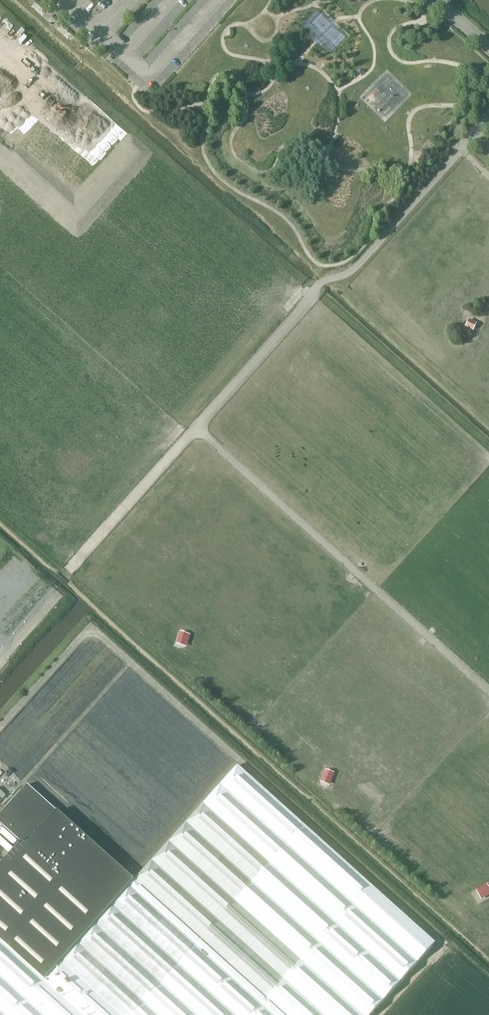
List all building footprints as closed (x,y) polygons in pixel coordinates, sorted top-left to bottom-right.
[(465,325),(472,329),(476,321),(468,317),(465,325)] [(176,642),(185,645),(189,633),(181,630),(176,642)] [(134,880),(44,981),(0,941),(0,1014),(370,1014),(435,943),(237,765),(134,880)] [(321,781),(330,784),(334,772),(326,769),(321,781)] [(27,784),(0,814),(0,824),(21,842),(0,865),(0,941),(44,981),(134,880),(27,784)] [(481,898),(488,894),(488,886),(487,883),(476,889),(481,898)]
